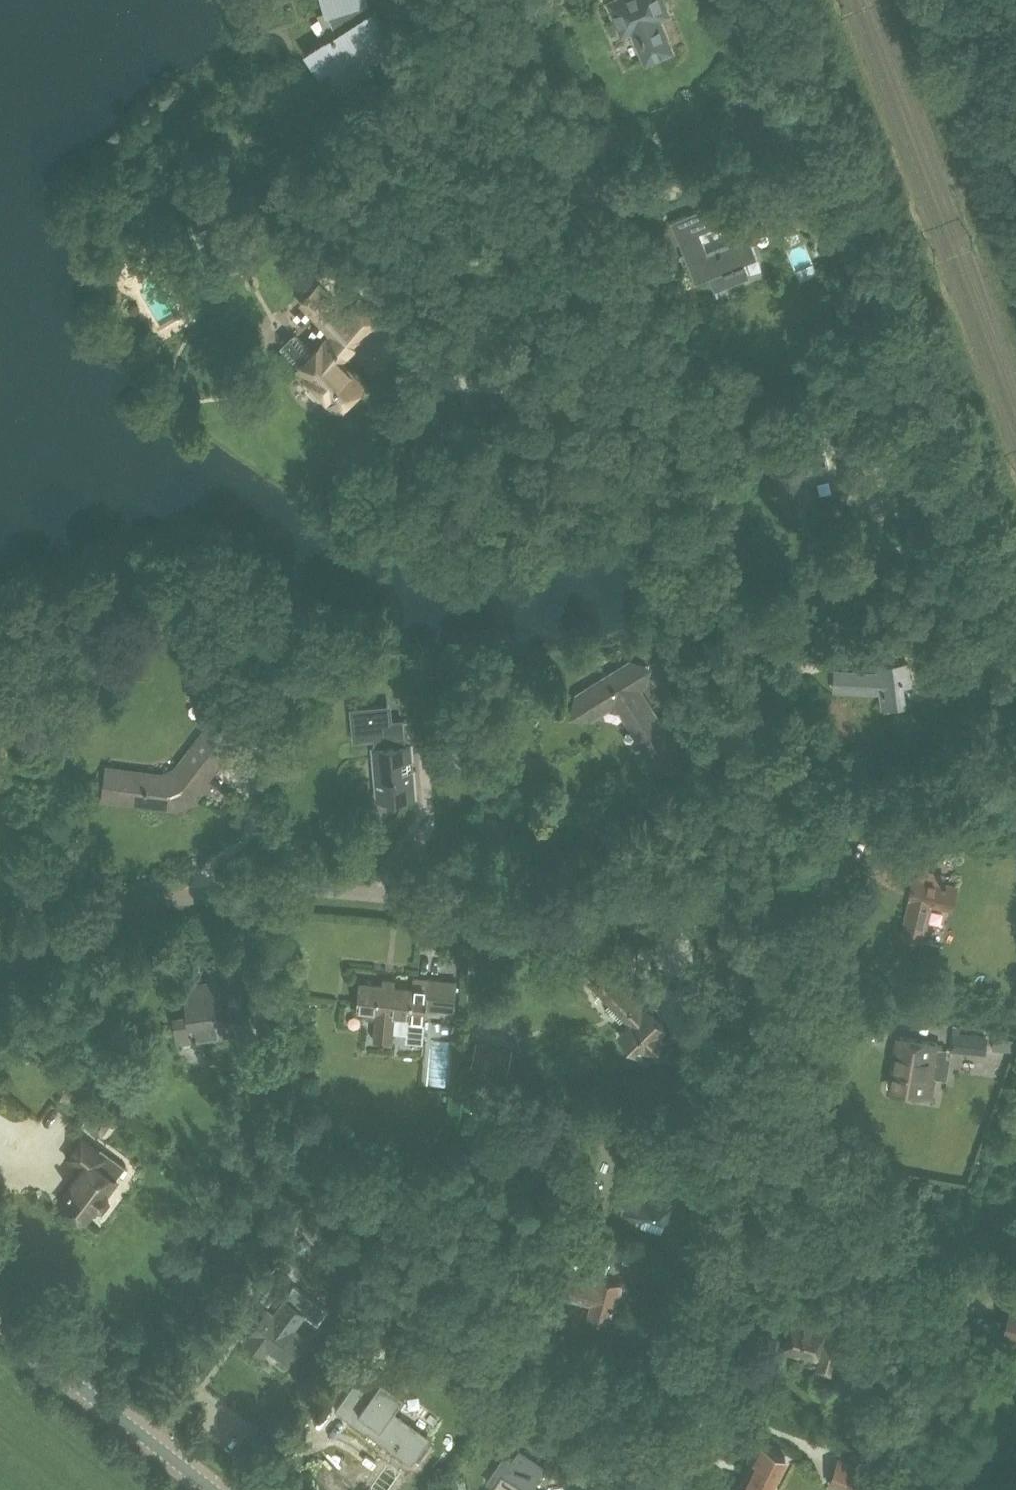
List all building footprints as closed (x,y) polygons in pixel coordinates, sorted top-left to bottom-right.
[(340,90),(371,70),(366,62),(397,42),(385,23),(381,25),(372,10),(370,12),(365,0),(324,0),(327,11),(337,32),(310,50),(324,72),(328,70),(340,90)] [(648,54),(670,44),(659,18),(669,14),(663,0),(614,0),(609,2),(622,33),(637,27),(648,54)] [(800,145),(792,148),(796,159),(805,155),(800,145)] [(709,275),(715,289),(749,275),(744,261),(757,256),(750,238),(769,230),(763,214),(744,222),(733,195),(671,218),(696,280),(709,275)] [(772,272),(757,278),(762,288),(777,282),(772,272)] [(328,396),(339,407),(362,385),(338,360),(378,322),(358,301),(345,313),(340,309),(342,307),(318,283),(300,300),(322,321),(334,333),(313,353),(295,335),(282,348),(310,377),(308,380),(307,386),(319,398),(325,398),(328,396)] [(652,762),(673,766),(677,747),(676,745),(676,744),(666,741),(668,730),(657,728),(659,718),(640,688),(645,685),(650,664),(630,660),(578,693),(573,713),(592,717),(609,706),(610,705),(622,708),(621,711),(652,762)] [(880,692),(882,708),(904,705),(902,684),(909,683),(907,662),(877,665),(877,672),(835,670),(833,689),(880,692)] [(374,745),(378,799),(415,796),(413,769),(403,769),(402,759),(412,758),(411,751),(427,750),(433,718),(404,720),(404,717),(394,718),(392,702),(351,706),(353,740),(374,739),(375,745),(374,745)] [(103,798),(174,807),(175,804),(189,799),(191,801),(226,755),(246,728),(210,723),(200,735),(170,774),(107,766),(103,798)] [(15,807),(6,790),(0,793),(0,808),(3,813),(15,807)] [(396,830),(434,827),(433,812),(395,815),(396,830)] [(900,936),(920,940),(929,901),(949,906),(954,884),(945,882),(945,879),(943,878),(944,875),(915,868),(908,896),(910,896),(900,936)] [(449,937),(463,939),(464,929),(450,927),(449,937)] [(641,1050),(651,1060),(671,1040),(661,1030),(665,1027),(647,1008),(643,1011),(602,969),(590,981),(632,1023),(620,1035),(638,1053),(641,1050)] [(375,1039),(393,1041),(395,1013),(410,1014),(409,1024),(412,1024),(410,1033),(423,1035),(424,1026),(425,1026),(427,1008),(454,1010),(457,980),(413,976),(412,986),(395,984),(396,981),(383,979),(382,983),(360,981),(357,1011),(377,1013),(375,1039)] [(175,1013),(178,1041),(246,1032),(242,992),(220,995),(218,979),(185,983),(188,1012),(175,1013)] [(445,1035),(475,1036),(476,1006),(459,1006),(459,1014),(446,1014),(445,1035)] [(271,1009),(271,1018),(286,1016),(285,1008),(271,1009)] [(949,1051),(986,1055),(989,1034),(951,1029),(949,1051)] [(891,1090),(929,1096),(938,1039),(900,1033),(893,1073),(890,1074),(889,1081),(891,1084),(891,1090)] [(992,1049),(1012,1052),(1013,1039),(993,1037),(992,1049)] [(84,1123),(102,1136),(115,1119),(97,1106),(84,1123)] [(80,1214),(86,1219),(98,1204),(104,1205),(110,1198),(107,1192),(117,1178),(116,1178),(126,1165),(102,1146),(99,1150),(83,1138),(69,1155),(84,1166),(68,1187),(70,1189),(61,1200),(68,1205),(67,1207),(79,1216),(80,1214)] [(931,1200),(940,1201),(942,1192),(932,1190),(931,1200)] [(587,1315),(607,1320),(611,1304),(616,1306),(622,1282),(599,1276),(601,1269),(606,1270),(608,1261),(603,1259),(605,1253),(608,1254),(612,1237),(589,1231),(585,1248),(589,1249),(584,1271),(566,1266),(559,1293),(591,1302),(587,1315)] [(278,1262),(255,1293),(267,1303),(291,1271),(278,1262)] [(1015,1344),(1015,1298),(1013,1297),(1001,1340),(1015,1344)] [(267,1345),(288,1361),(305,1338),(290,1327),(303,1310),(286,1298),(274,1314),(266,1309),(249,1331),(251,1332),(246,1339),(263,1351),(267,1345)] [(796,1350),(814,1355),(823,1326),(791,1317),(790,1322),(785,1324),(782,1334),(785,1338),(783,1342),(797,1347),(796,1350)] [(818,1380),(838,1379),(837,1358),(816,1360),(818,1380)] [(386,1380),(353,1423),(412,1467),(433,1440),(395,1413),(408,1397),(386,1380)] [(525,1442),(547,1457),(555,1444),(533,1430),(525,1442)] [(782,1456),(760,1445),(752,1461),(753,1463),(739,1489),(765,1489),(782,1456)] [(547,1466),(520,1448),(513,1458),(509,1456),(503,1457),(487,1481),(494,1486),(491,1489),(530,1489),(547,1466)] [(848,1489),(860,1489),(868,1467),(838,1457),(829,1483),(848,1489)]
